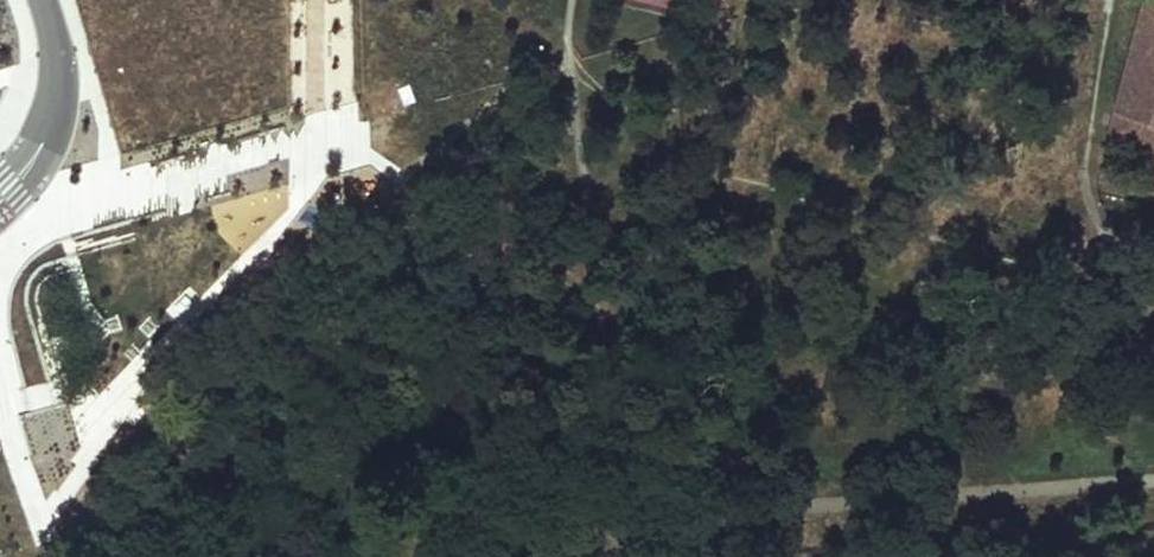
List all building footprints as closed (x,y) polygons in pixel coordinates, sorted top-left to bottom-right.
[(1143,3),(1104,156),(1145,166),(1138,195),(1153,199),(1153,6),(1143,3)]
